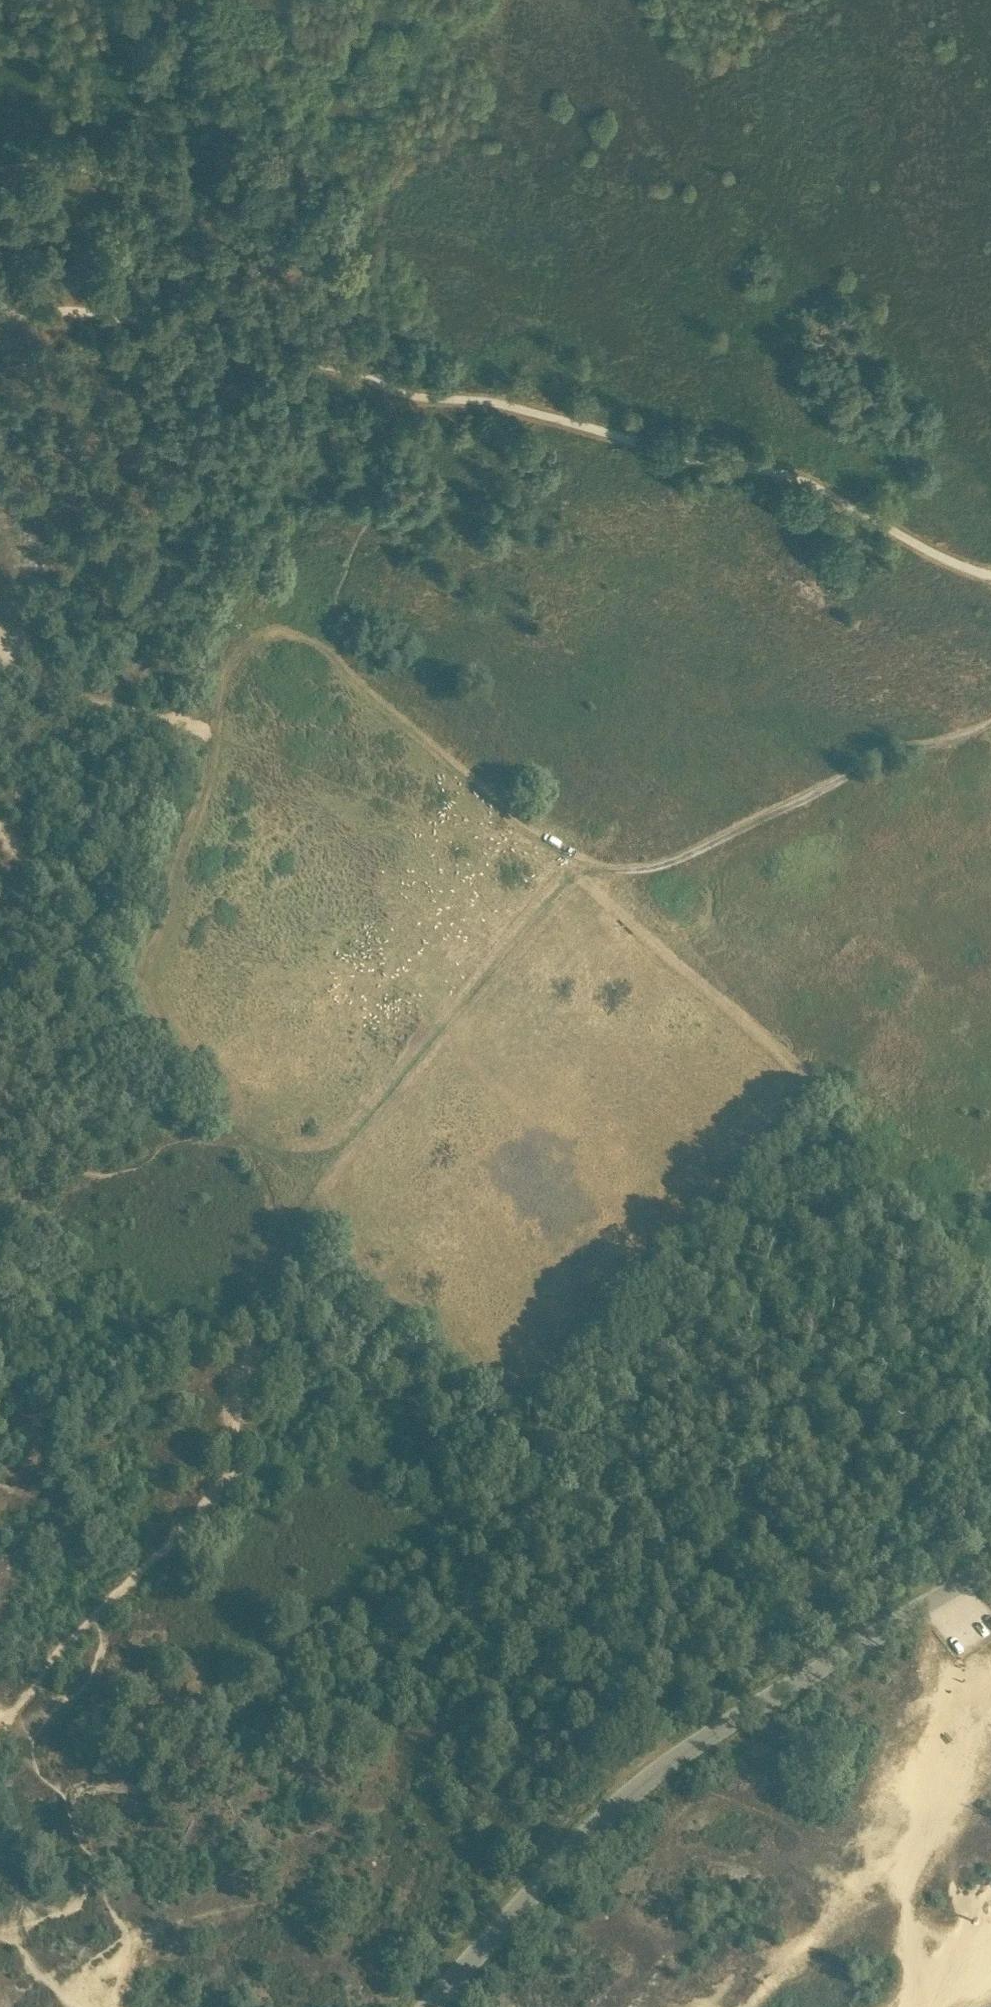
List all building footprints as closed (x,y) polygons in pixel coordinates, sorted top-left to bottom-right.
[(976,1613),(990,1637),(990,1618),(984,1607),(976,1613)]
